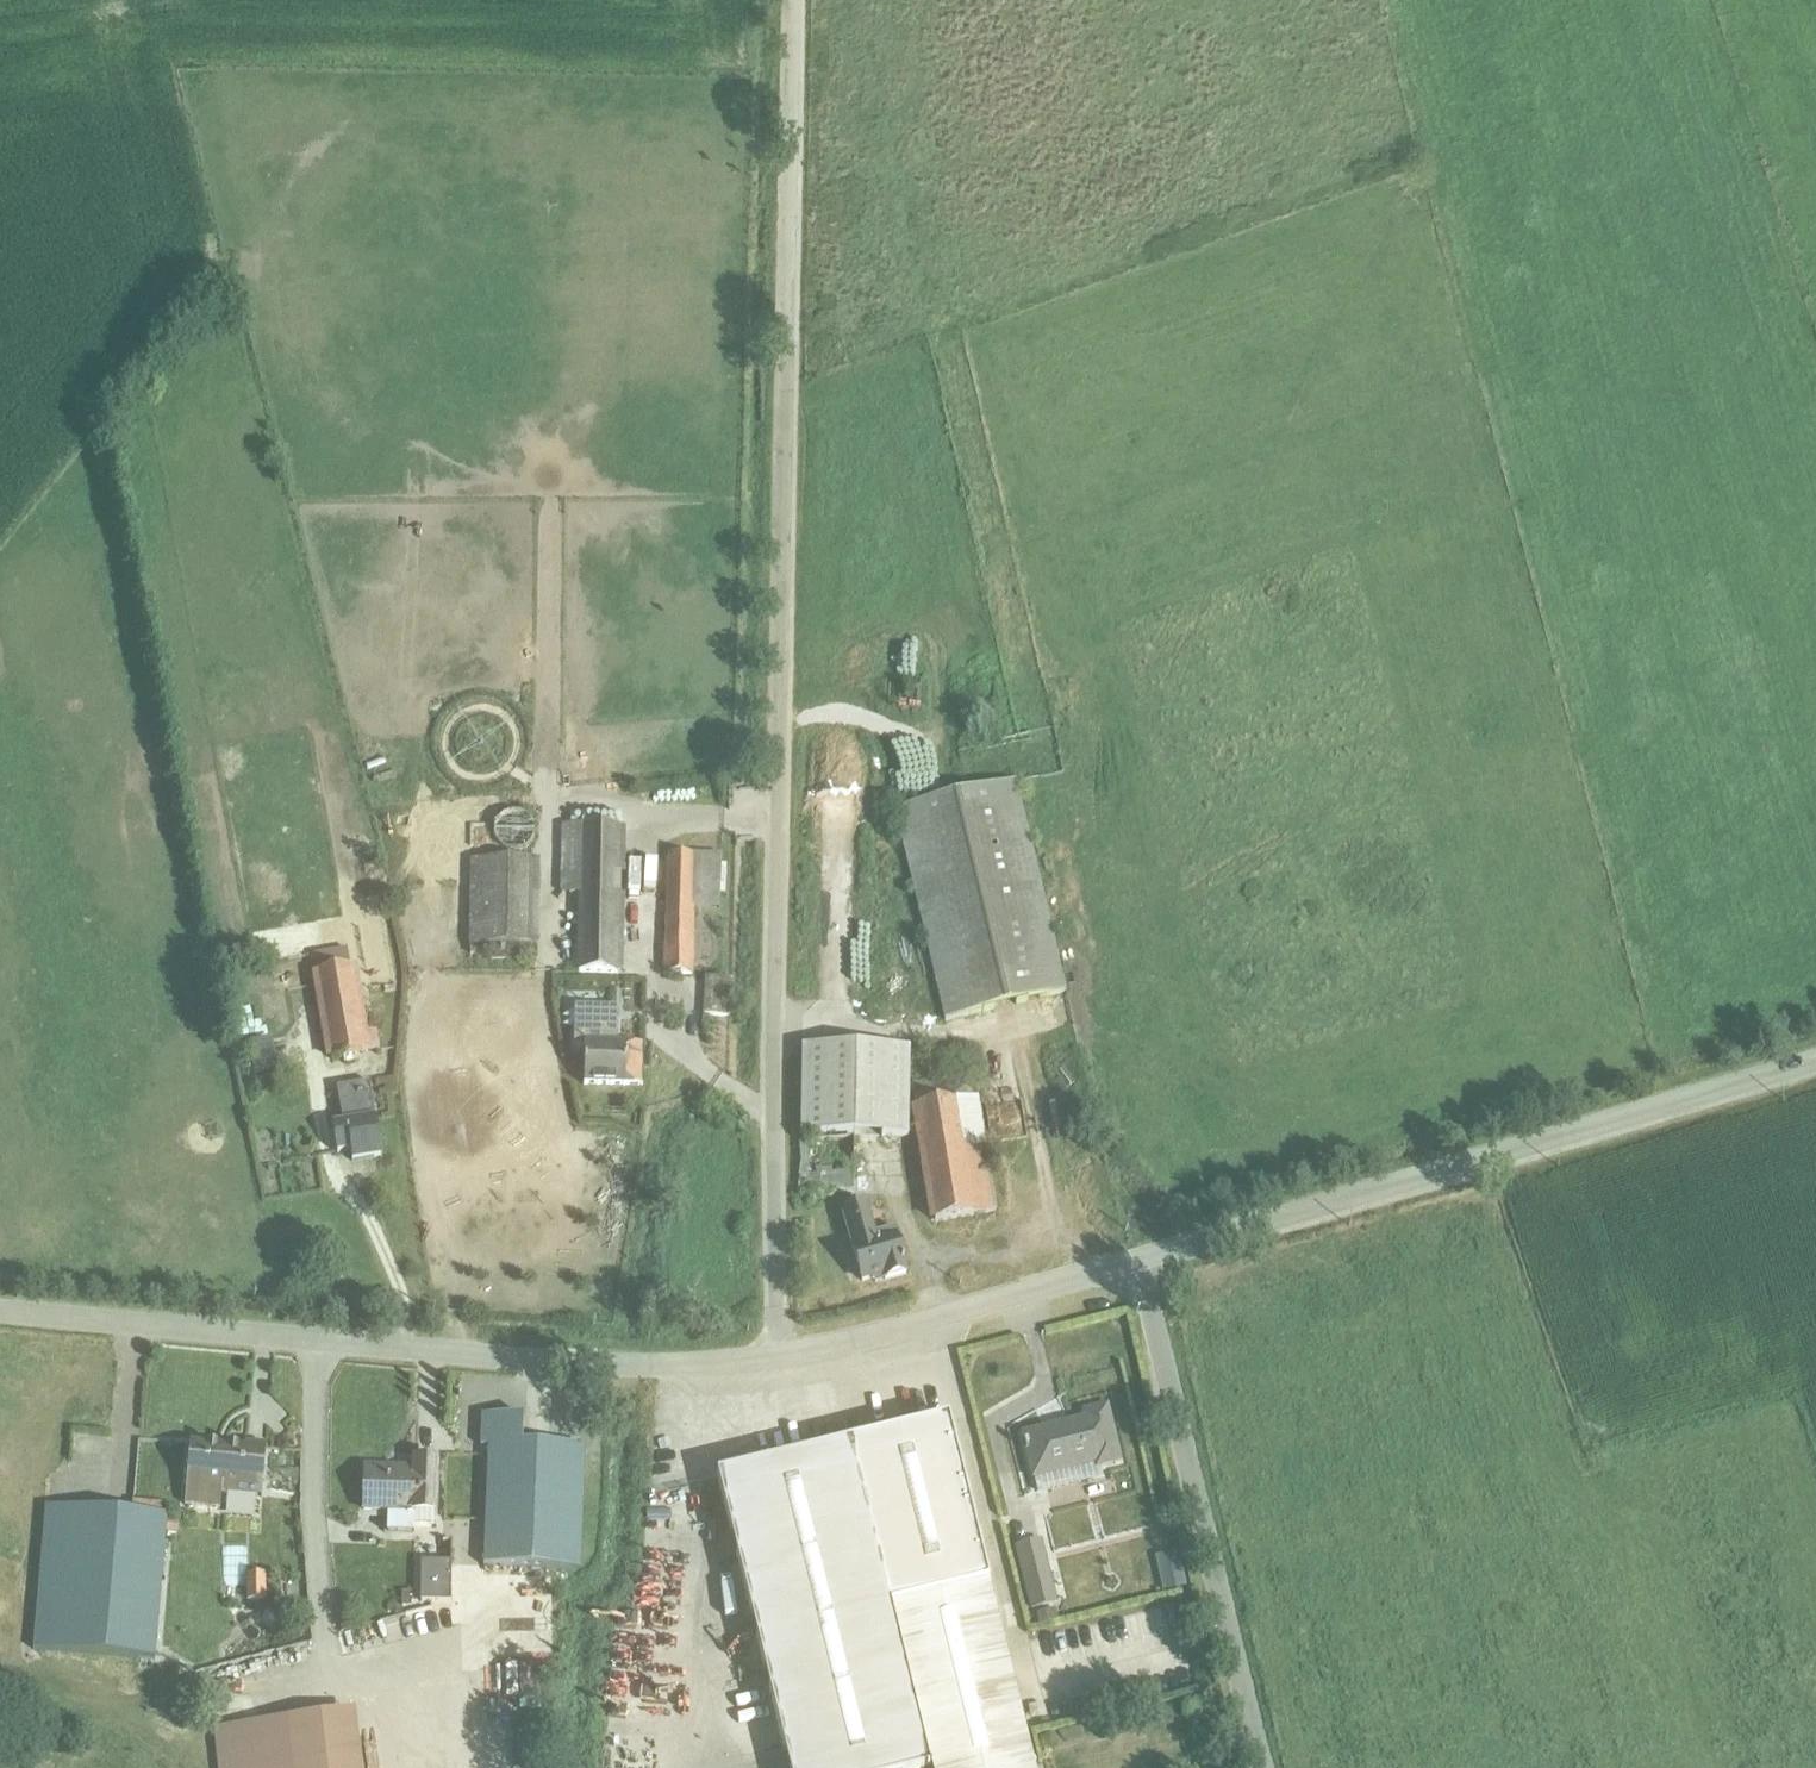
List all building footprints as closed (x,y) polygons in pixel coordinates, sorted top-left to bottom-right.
[(896,650),(898,677),(917,676),(915,648),(896,650)] [(858,791),(862,767),(838,764),(835,787),(858,791)] [(1016,787),(894,816),(944,1026),(1067,997),(1016,787)] [(518,842),(530,832),(520,819),(508,829),(518,842)] [(627,830),(561,830),(560,899),(578,899),(577,977),(624,978),(625,899),(621,899),(621,879),(626,879),(627,830)] [(693,910),(694,858),(667,858),(663,977),(692,979),(693,910)] [(694,858),(693,910),(718,912),(721,859),(694,858)] [(540,865),(471,864),(469,959),(492,959),(492,963),(539,964),(540,865)] [(318,977),(312,978),(327,1066),(380,1056),(377,1036),(368,1038),(357,971),(351,972),(348,953),(314,958),(318,977)] [(619,1012),(574,1011),(574,1050),(585,1050),(583,1091),(635,1093),(635,1090),(643,1090),(643,1050),(618,1050),(619,1012)] [(909,1054),(802,1053),(801,1140),(908,1141),(909,1054)] [(974,1078),(911,1089),(920,1147),(935,1227),(995,1216),(974,1078)] [(343,1126),(332,1128),(337,1158),(351,1155),(352,1166),(382,1161),(370,1087),(337,1092),(343,1126)] [(821,1146),(801,1145),(800,1200),(853,1201),(854,1180),(837,1181),(837,1178),(831,1178),(832,1167),(821,1167),(821,1146)] [(867,1211),(842,1219),(862,1288),(883,1282),(885,1286),(906,1280),(893,1234),(875,1238),(867,1211)] [(1085,1426),(1022,1442),(1025,1452),(1024,1452),(1032,1489),(1034,1488),(1037,1501),(1103,1485),(1100,1473),(1119,1468),(1106,1414),(1084,1420),(1085,1426)] [(482,1421),(480,1453),(487,1454),(483,1572),(579,1576),(584,1456),(522,1453),(524,1423),(482,1421)] [(717,1483),(787,1767),(1033,1767),(947,1426),(851,1451),(849,1450),(717,1483)] [(191,1450),(185,1511),(221,1514),(222,1500),(262,1504),(267,1452),(245,1450),(245,1455),(191,1450)] [(365,1475),(364,1519),(388,1520),(387,1538),(415,1538),(415,1532),(435,1533),(437,1467),(415,1466),(415,1476),(365,1475)] [(47,1511),(35,1654),(154,1664),(167,1522),(47,1511)] [(1042,1545),(1014,1552),(1030,1615),(1058,1608),(1042,1545)] [(1179,1556),(1155,1562),(1162,1598),(1186,1592),(1179,1556)] [(422,1567),(421,1607),(451,1607),(452,1567),(422,1567)] [(248,1597),(270,1597),(269,1577),(248,1577),(248,1597)] [(304,1585),(286,1586),(286,1602),(304,1601),(304,1585)] [(551,1667),(519,1668),(520,1714),(552,1713),(551,1667)] [(744,1715),(747,1726),(768,1722),(766,1711),(744,1715)] [(292,1767),(361,1767),(355,1716),(287,1725),(292,1767)] [(287,1725),(214,1732),(218,1767),(292,1767),(287,1725)]
